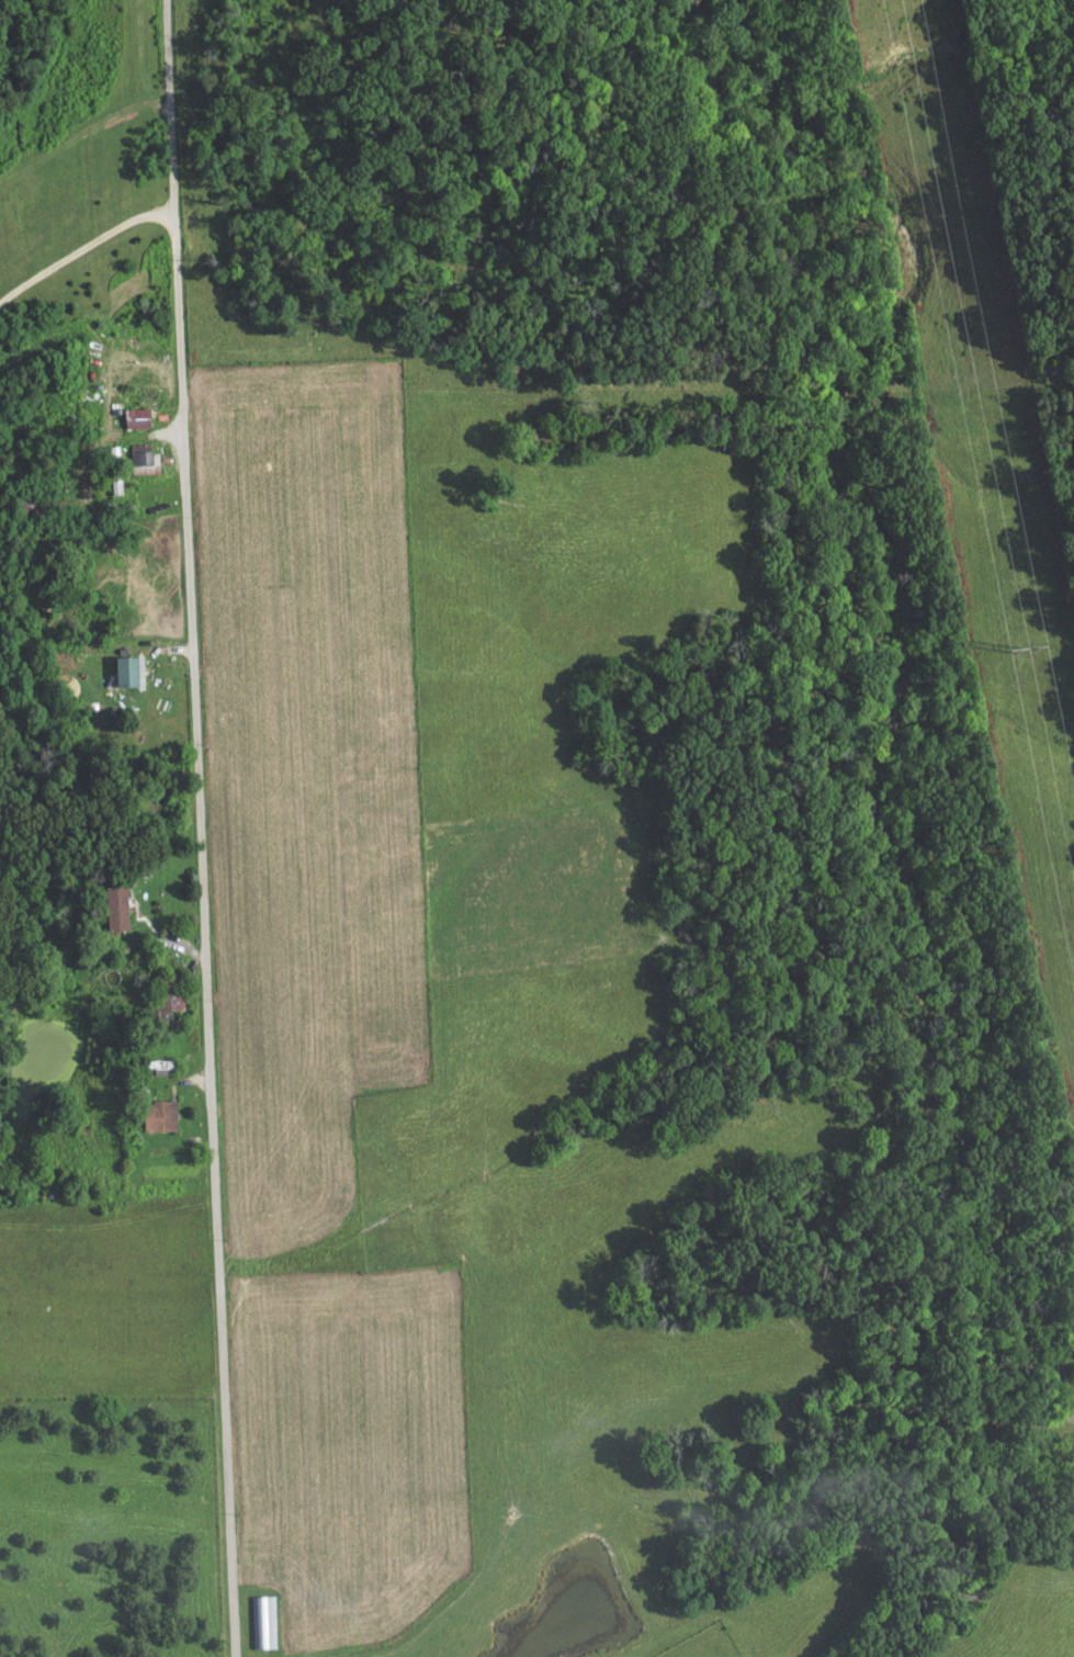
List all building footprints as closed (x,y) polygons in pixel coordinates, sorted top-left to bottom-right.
[(134,471),(151,470),(150,449),(133,449),(134,471)] [(120,664),(120,693),(142,693),(142,663),(120,664)] [(99,936),(120,935),(119,892),(98,893),(99,936)] [(169,1136),(168,1107),(135,1108),(136,1136),(169,1136)] [(248,1654),(271,1654),(269,1602),(246,1602),(248,1654)]
